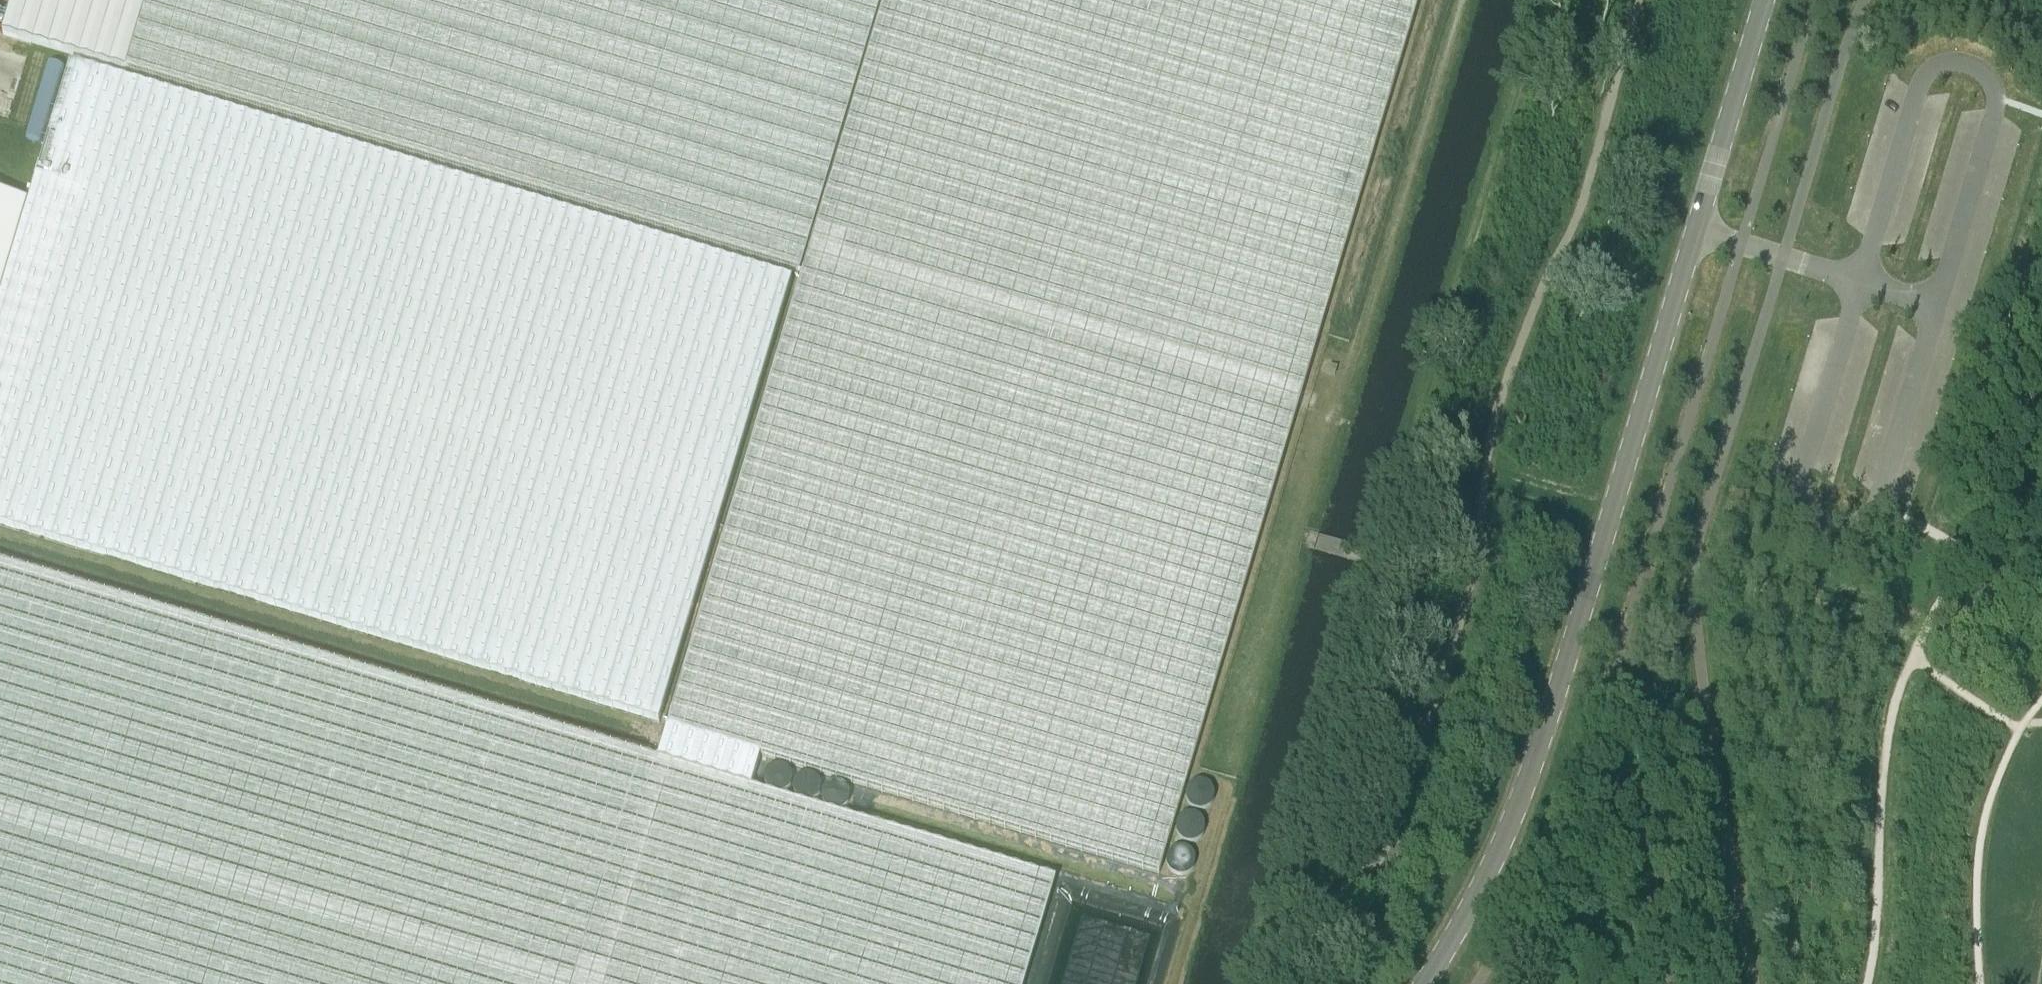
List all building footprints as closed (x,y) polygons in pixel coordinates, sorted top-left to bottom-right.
[(2,34),(126,71),(147,0),(13,0),(2,34)] [(802,273),(884,0),(147,0),(126,71),(802,275),(802,273)] [(802,273),(802,275),(656,759),(751,788),(760,755),(1159,874),(1420,0),(884,0),(802,273)] [(29,201),(0,297),(0,524),(657,721),(789,279),(71,63),(29,201)] [(29,201),(0,192),(0,297),(29,201)] [(1057,879),(751,788),(656,759),(642,755),(237,632),(0,562),(0,983),(1024,983),(1057,879)]
